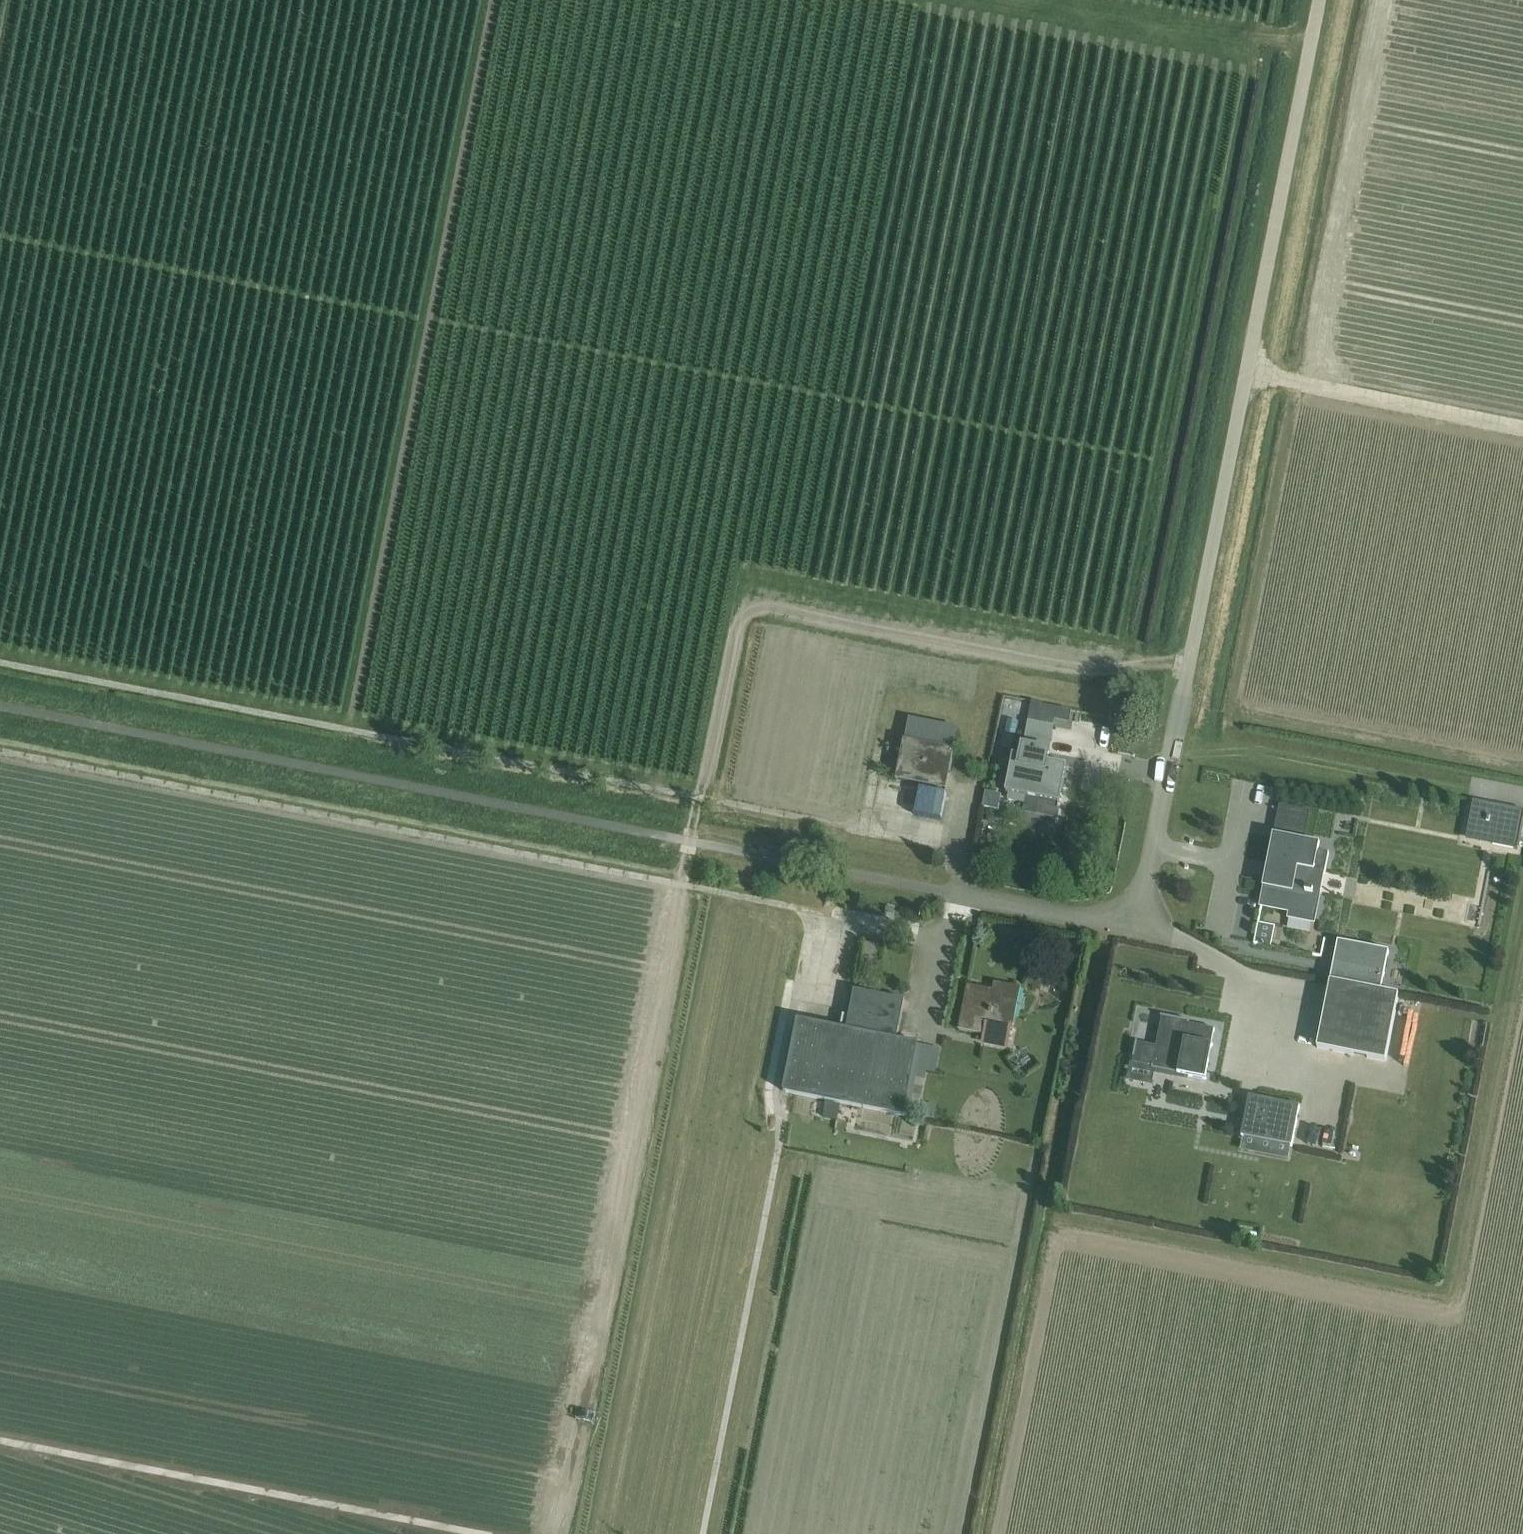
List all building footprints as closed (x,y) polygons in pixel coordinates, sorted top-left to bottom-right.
[(1067,766),(1047,762),(1054,727),(1028,721),(1021,757),(1013,755),(1005,793),(1009,794),(1008,800),(1023,803),(1025,797),(1060,804),(1067,766)] [(946,791),(954,750),(904,740),(896,781),(946,791)] [(1493,805),(1488,831),(1494,832),(1492,845),(1517,850),(1522,819),(1522,811),(1493,805)] [(1259,907),(1290,913),(1289,916),(1312,920),(1318,892),(1311,891),(1315,873),(1325,874),(1329,853),(1318,851),(1320,844),(1273,835),(1259,907)] [(1338,942),(1330,981),(1381,991),(1389,952),(1338,942)] [(846,1030),(847,1031),(897,1040),(905,1001),(873,994),(882,948),(863,944),(846,1030)] [(1319,1048),(1385,1062),(1396,995),(1329,981),(1319,1048)] [(1012,1030),(1020,988),(994,983),(993,991),(967,985),(959,1030),(985,1035),(987,1025),(1012,1030)] [(1152,1067),(1152,1070),(1189,1077),(1206,1080),(1206,1079),(1205,1079),(1211,1046),(1212,1047),(1213,1045),(1211,1045),(1214,1030),(1188,1024),(1188,1023),(1190,1023),(1190,1022),(1161,1016),(1160,1018),(1162,1018),(1156,1047),(1137,1043),(1138,1042),(1136,1042),(1134,1051),(1133,1058),(1132,1063),(1152,1067)] [(847,1031),(846,1030),(798,1020),(784,1092),(904,1116),(918,1045),(897,1040),(847,1031)] [(1291,1147),(1299,1107),(1249,1097),(1241,1137),(1291,1147)] [(824,1107),(822,1119),(835,1121),(837,1109),(824,1107)]
